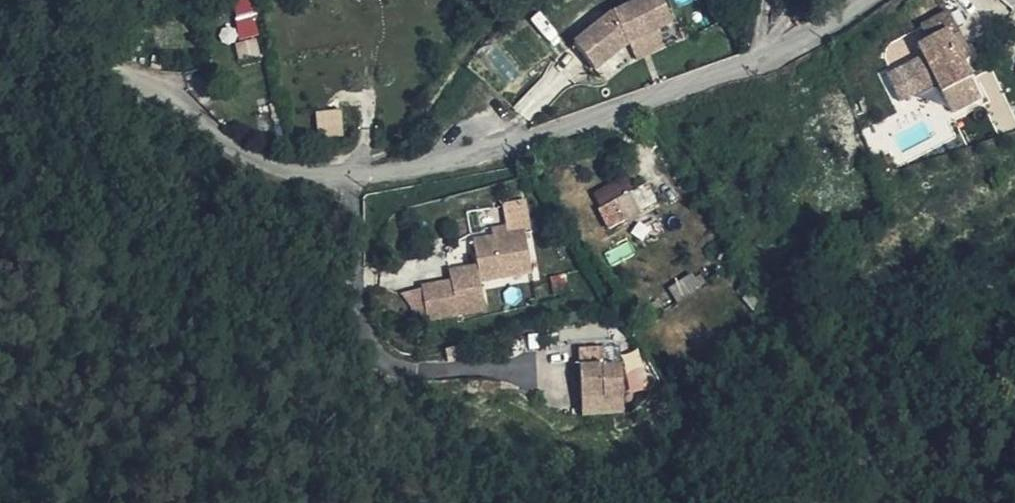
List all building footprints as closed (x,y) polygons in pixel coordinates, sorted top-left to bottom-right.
[(256,0),(236,0),(239,36),(259,35),(256,0)] [(615,8),(577,41),(598,69),(633,39),(677,28),(665,0),(636,0),(615,8)] [(947,44),(975,30),(967,16),(940,31),(947,44)] [(976,53),(984,48),(975,30),(947,44),(937,50),(942,59),(905,79),(918,106),(958,86),(971,115),(1001,100),(982,63),(976,53)] [(662,32),(633,39),(638,57),(666,50),(662,32)] [(259,35),(237,40),(241,58),(263,54),(259,35)] [(990,58),(984,48),(976,53),(982,63),(990,58)] [(345,133),(343,108),(318,110),(320,135),(345,133)] [(619,216),(652,202),(645,187),(613,202),(619,216)] [(662,200),(654,204),(620,218),(618,219),(627,241),(671,221),(662,200)] [(495,244),(513,241),(511,230),(493,232),(495,244)] [(530,238),(513,241),(495,244),(476,247),(479,265),(449,270),(451,279),(424,284),(430,315),(488,305),(484,282),(536,273),(530,238)] [(580,347),(581,362),(609,361),(609,346),(580,347)] [(604,362),(581,363),(585,413),(628,410),(624,362),(604,364),(604,362)]
